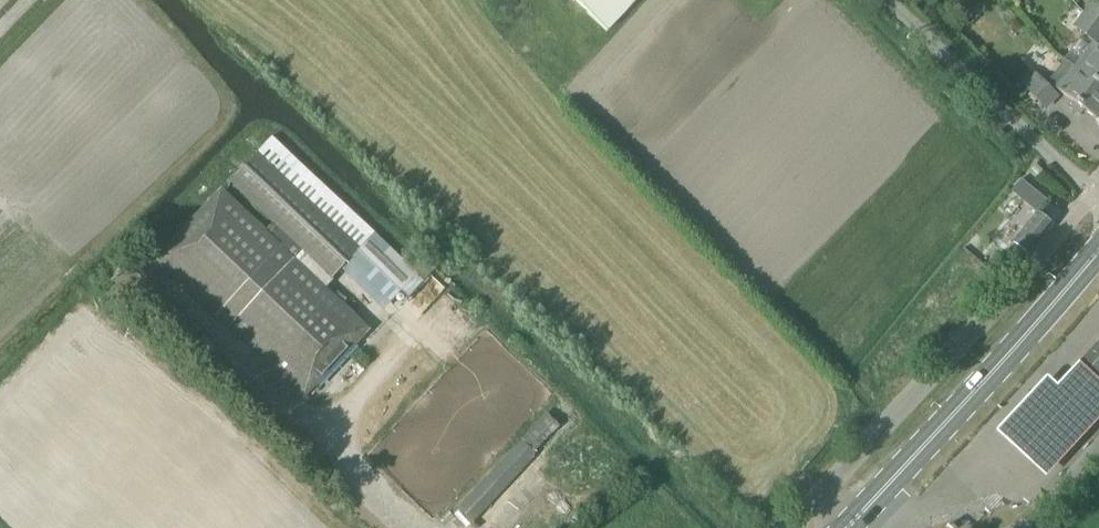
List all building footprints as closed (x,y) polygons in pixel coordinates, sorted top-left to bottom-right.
[(634,0),(573,0),(606,31),(634,0)] [(1084,13),(1098,24),(1098,5),(1094,1),(1093,2),(1091,0),(1082,0),(1076,7),(1084,13)] [(1084,13),(1073,28),(1094,44),(1098,37),(1098,24),(1084,13)] [(1075,69),(1098,87),(1098,52),(1091,47),(1075,69)] [(1075,69),(1065,62),(1048,84),(1094,119),(1098,112),(1098,87),(1075,69)] [(1030,71),(1018,83),(1044,108),(1056,96),(1030,71)] [(302,398),(365,331),(367,329),(293,260),(301,251),(330,279),(360,248),(369,257),(390,277),(409,294),(422,279),(404,262),(378,238),(377,239),(298,165),(299,165),(289,155),(282,161),(276,168),(267,159),(258,151),(228,182),(271,223),(263,231),(220,190),(155,258),(302,398)] [(1020,178),(1010,190),(1037,212),(1038,213),(1047,201),(1020,178)] [(1037,212),(1008,247),(1022,259),(1023,260),(1052,224),(1038,213),(1037,212)] [(1096,384),(1098,386),(1098,335),(1073,363),(1096,384)] [(1000,433),(1051,481),(1098,424),(1098,390),(1079,373),(1064,390),(1048,378),(1000,433)] [(525,434),(476,487),(456,507),(458,509),(470,519),(533,451),(534,453),(540,447),(539,446),(559,426),(572,413),(558,399),(545,412),(524,433),(525,434)]
